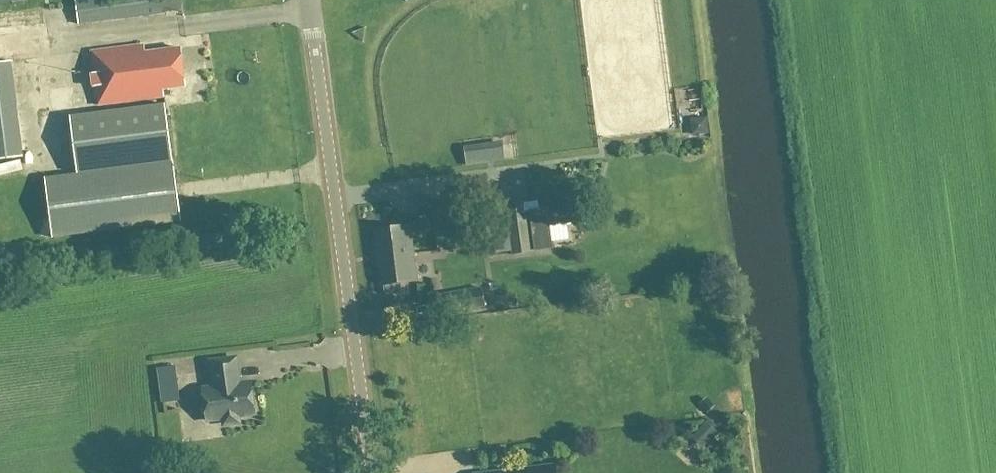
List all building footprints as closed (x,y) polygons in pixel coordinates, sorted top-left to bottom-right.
[(73,1),(77,24),(164,12),(162,0),(80,0),(73,1)] [(90,52),(97,105),(163,97),(162,89),(171,88),(184,87),(179,48),(144,52),(143,45),(90,52)] [(0,63),(0,160),(22,157),(11,61),(0,63)] [(51,238),(179,221),(177,203),(164,104),(89,114),(68,117),(75,174),(43,178),(51,238)] [(528,212),(533,252),(551,250),(548,227),(584,222),(581,205),(528,212)] [(508,224),(512,256),(530,253),(526,221),(508,224)] [(380,286),(382,285),(383,293),(387,295),(396,294),(399,290),(398,283),(415,281),(411,253),(408,225),(372,230),(380,286)] [(465,297),(436,302),(438,316),(484,308),(481,289),(464,292),(465,297)] [(238,385),(234,358),(208,362),(212,388),(201,390),(205,421),(222,419),(222,425),(237,423),(236,417),(253,415),(248,383),(238,385)] [(157,369),(159,387),(177,385),(174,367),(157,369)] [(542,466),(513,469),(514,472),(553,472),(552,464),(542,466)]
